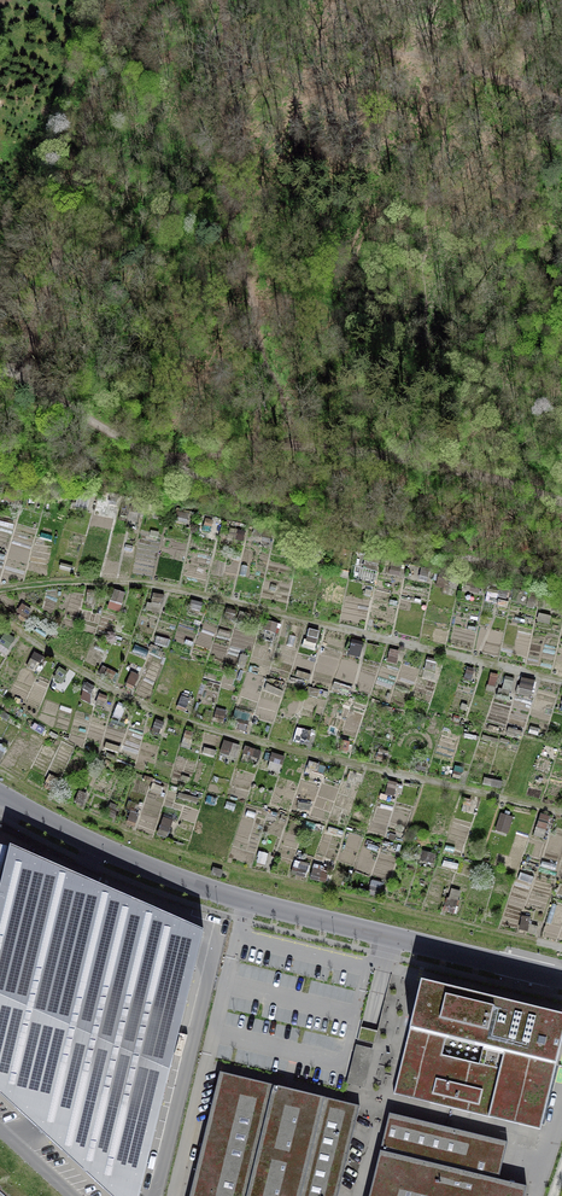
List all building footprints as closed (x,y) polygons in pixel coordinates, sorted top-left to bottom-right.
[(74,505),(87,508),(90,495),(78,492),(74,505)] [(29,503),(41,503),(41,494),(29,494),(29,503)] [(127,527),(137,529),(141,506),(132,504),(127,527)] [(174,519),(187,523),(189,515),(176,511),(174,519)] [(202,529),(219,533),(222,521),(205,517),(202,529)] [(13,528),(14,522),(0,518),(0,525),(13,528)] [(222,537),(244,541),(246,530),(224,526),(222,537)] [(262,541),(270,543),(273,531),(254,527),(253,535),(262,537),(262,541)] [(356,578),(373,583),(379,560),(361,556),(356,578)] [(389,574),(399,576),(402,564),(392,561),(389,574)] [(59,569),(72,572),(74,565),(60,562),(59,569)] [(419,579),(427,581),(430,570),(422,568),(419,579)] [(464,590),(479,593),(481,583),(466,580),(464,590)] [(84,601),(96,604),(100,591),(87,588),(84,601)] [(108,608),(119,612),(125,592),(114,589),(108,608)] [(495,601),(498,592),(489,589),(487,599),(495,601)] [(498,596),(507,598),(509,591),(499,589),(498,596)] [(145,611),(161,614),(165,595),(153,592),(151,602),(147,601),(145,611)] [(507,607),(509,601),(499,598),(497,604),(507,607)] [(525,606),(534,608),(535,600),(527,598),(525,606)] [(201,613),(203,602),(190,599),(188,611),(201,613)] [(18,618),(24,622),(32,609),(25,605),(18,618)] [(234,618),(236,610),(225,608),(223,616),(234,618)] [(259,616),(240,611),(237,620),(257,625),(259,616)] [(549,624),(551,615),(539,612),(537,621),(549,624)] [(275,632),(278,623),(267,619),(264,629),(275,632)] [(302,647),(315,650),(319,631),(309,628),(306,639),(304,638),(302,647)] [(15,638),(5,631),(0,638),(0,644),(7,649),(15,638)] [(286,643),(295,647),(298,636),(290,633),(286,643)] [(168,646),(170,639),(157,635),(155,643),(168,646)] [(348,654),(360,657),(363,642),(352,639),(348,654)] [(159,650),(160,647),(152,644),(150,652),(165,657),(167,652),(159,650)] [(386,661),(397,663),(400,650),(389,648),(386,661)] [(26,666),(35,671),(43,656),(34,652),(26,666)] [(237,666),(245,668),(248,656),(240,654),(237,666)] [(424,668),(435,670),(437,659),(427,657),(424,668)] [(105,676),(116,681),(120,674),(102,665),(98,675),(104,678),(105,676)] [(51,677),(61,684),(69,672),(59,666),(51,677)] [(464,679),(471,681),(474,668),(468,666),(464,679)] [(309,681),(311,674),(297,670),(295,676),(309,681)] [(124,685),(132,689),(139,675),(131,671),(124,685)] [(485,689),(495,692),(499,674),(490,672),(485,689)] [(510,691),(511,691),(514,677),(505,675),(501,688),(498,688),(497,693),(509,696),(510,691)] [(516,693),(531,697),(535,680),(522,676),(520,684),(518,684),(516,693)] [(437,684),(446,688),(448,684),(438,680),(437,684)] [(82,689),(90,694),(95,687),(87,681),(82,689)] [(264,690),(281,697),(283,690),(266,684),(264,690)] [(306,695),(317,698),(318,695),(327,698),(329,691),(309,686),(306,695)] [(96,704),(104,707),(108,696),(100,693),(96,704)] [(176,709),(185,712),(189,698),(181,695),(176,709)] [(13,701),(22,706),(25,700),(16,696),(13,701)] [(118,701),(112,716),(121,720),(127,705),(118,701)] [(213,721),(223,724),(227,710),(216,707),(213,721)] [(14,715),(19,718),(23,710),(18,708),(14,715)] [(7,721),(10,716),(2,710),(0,713),(0,717),(7,721)] [(152,730),(160,733),(164,721),(156,718),(152,730)] [(236,729),(246,732),(250,721),(239,718),(236,729)] [(528,732),(537,735),(540,728),(530,725),(528,732)] [(293,740),(308,744),(312,730),(296,726),(293,740)] [(520,738),(522,731),(508,727),(506,735),(520,738)] [(180,746),(190,749),(195,733),(185,730),(180,746)] [(498,742),(499,738),(483,734),(482,738),(498,742)] [(219,752),(236,758),(240,744),(224,738),(219,752)] [(338,750),(347,752),(350,741),(341,738),(338,750)] [(118,751),(120,746),(105,742),(104,747),(118,751)] [(242,753),(260,758),(262,751),(244,746),(242,753)] [(202,753),(214,756),(216,751),(204,748),(202,753)] [(376,759),(386,762),(389,751),(379,749),(376,759)] [(267,766),(279,771),(285,756),(272,751),(267,766)] [(306,767),(324,773),(327,766),(308,760),(306,767)] [(418,761),(416,769),(427,772),(429,764),(418,761)] [(449,775),(460,778),(463,767),(452,764),(449,775)] [(58,778),(49,774),(43,786),(52,791),(58,778)] [(482,784),(501,788),(503,780),(484,777),(482,784)] [(281,784),(293,788),(295,783),(283,778),(281,784)] [(301,782),(312,786),(314,782),(303,778),(301,782)] [(389,795),(394,796),(398,783),(387,780),(383,793),(379,792),(378,799),(387,801),(389,795)] [(150,789),(162,794),(164,787),(153,783),(150,789)] [(74,801),(83,805),(89,790),(80,787),(74,801)] [(176,797),(197,803),(199,798),(178,792),(176,797)] [(205,802),(215,805),(218,798),(207,794),(205,802)] [(470,807),(472,799),(464,797),(461,812),(469,814),(469,812),(472,813),(473,807),(470,807)] [(224,809),(233,812),(236,804),(228,801),(224,809)] [(106,814),(114,817),(119,805),(111,802),(106,814)] [(298,809),(310,811),(311,804),(299,802),(298,809)] [(495,830),(508,834),(513,816),(509,815),(510,811),(505,810),(504,814),(500,813),(495,830)] [(126,823),(134,826),(138,815),(130,812),(126,823)] [(532,835),(543,838),(550,815),(539,812),(532,835)] [(158,835),(167,838),(173,820),(164,817),(158,835)] [(386,838),(394,840),(396,834),(388,832),(386,838)] [(112,1195),(139,1195),(204,929),(10,843),(9,846),(0,882),(0,1092),(112,1195)] [(366,848),(377,852),(379,846),(368,843),(366,848)] [(9,846),(0,844),(0,882),(9,846)] [(256,864),(264,866),(267,853),(259,851),(256,864)] [(291,874),(307,877),(311,863),(295,859),(291,874)] [(441,866),(457,869),(459,863),(443,859),(441,866)] [(310,878),(326,882),(328,873),(321,871),(323,866),(313,863),(310,878)] [(212,874),(221,877),(223,869),(213,867),(212,874)] [(518,879),(531,883),(534,876),(521,872),(518,879)] [(368,893),(379,896),(382,882),(371,879),(368,893)] [(442,910),(456,914),(458,906),(456,905),(461,890),(451,888),(448,897),(446,896),(442,910)] [(517,929),(536,934),(539,926),(531,924),(533,918),(521,914),(517,929)] [(421,978),(394,1094),(540,1129),(561,1038),(561,1012),(494,996),(421,978)] [(350,1082),(360,1084),(362,1072),(371,1073),(374,1046),(355,1044),(350,1082)] [(220,1071),(190,1195),(338,1195),(360,1105),(290,1088),(220,1071)] [(389,1112),(369,1195),(524,1195),(527,1186),(499,1179),(508,1141),(448,1127),(389,1112)]
